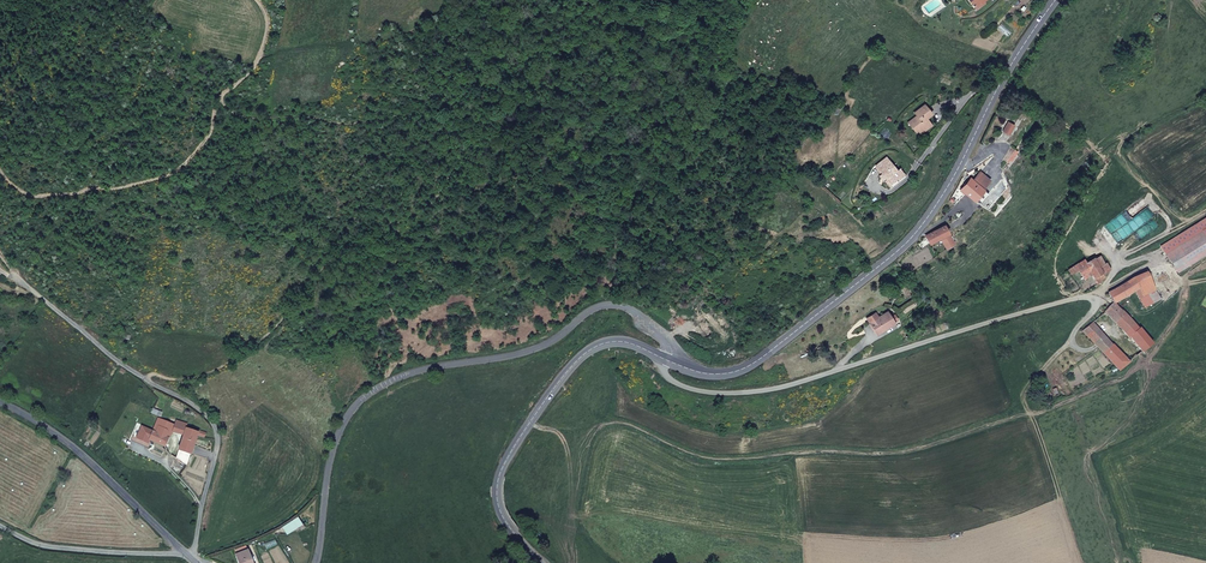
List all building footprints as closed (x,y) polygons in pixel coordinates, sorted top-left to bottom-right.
[(934,106),(926,97),(916,105),(918,108),(909,116),(914,122),(917,120),(920,123),(923,127),(934,117),(928,111),(934,106)] [(1000,113),(995,121),(1000,125),(1005,116),(1000,113)] [(888,151),(877,160),(882,166),(888,172),(886,174),(890,177),(898,170),(899,172),(905,167),(901,161),(898,163),(888,151)] [(967,173),(978,181),(984,172),(973,164),(967,173)] [(888,172),(882,166),(878,170),(884,176),(886,174),(888,172)] [(981,183),(978,181),(967,173),(965,172),(957,183),(973,194),(981,183)] [(950,229),(945,221),(924,232),(929,240),(942,233),(950,229)] [(1170,257),(1177,268),(1205,251),(1205,230),(1203,226),(1165,249),(1170,257)] [(950,229),(942,233),(944,238),(952,233),(950,229)] [(944,238),(948,246),(956,241),(954,237),(957,236),(955,232),(952,233),(944,238)] [(1097,263),(1102,260),(1098,253),(1093,256),(1097,263)] [(1097,272),(1101,270),(1097,263),(1093,256),(1085,261),(1084,259),(1076,265),(1078,268),(1084,276),(1091,272),(1097,282),(1102,279),(1097,272)] [(1097,263),(1101,270),(1106,266),(1102,260),(1097,263)] [(1160,297),(1153,282),(1146,269),(1129,278),(1108,291),(1113,301),(1135,290),(1140,287),(1143,292),(1138,295),(1144,306),(1160,297)] [(1137,328),(1113,301),(1105,311),(1127,337),(1130,334),(1141,347),(1150,339),(1139,326),(1137,328)] [(885,316),(878,324),(885,332),(894,325),(895,326),(902,320),(893,309),(885,316)] [(882,312),(874,319),(878,324),(885,316),(882,312)] [(1083,330),(1098,346),(1102,350),(1112,342),(1093,321),(1083,330)] [(1117,365),(1120,364),(1127,358),(1112,342),(1102,350),(1117,365)] [(160,416),(162,412),(153,408),(151,412),(160,416)] [(150,442),(164,448),(166,443),(166,441),(168,437),(170,432),(172,433),(181,436),(175,450),(178,451),(189,455),(196,437),(198,432),(185,427),(187,424),(176,420),(175,423),(173,423),(162,419),(159,417),(158,417),(153,430),(142,425),(136,440),(135,444),(146,448),(148,442),(150,442)] [(185,465),(189,455),(178,451),(174,460),(185,465)] [(239,562),(253,562),(249,549),(236,553),(239,562)]
